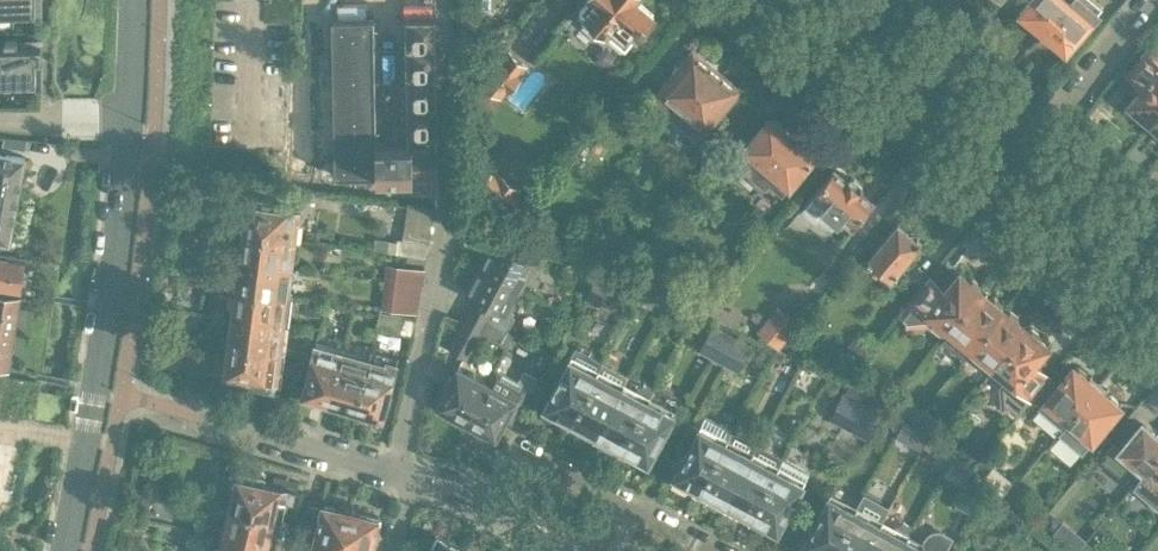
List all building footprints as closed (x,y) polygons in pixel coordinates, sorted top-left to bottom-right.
[(37,12),(37,0),(0,0),(0,12),(37,12)] [(649,2),(647,0),(580,0),(582,2),(576,9),(601,31),(607,24),(622,36),(649,2)] [(1068,0),(1029,0),(1020,11),(1023,13),(1024,17),(1030,22),(1034,22),(1043,30),(1068,0)] [(1092,18),(1104,5),(1098,0),(1068,0),(1043,30),(1053,38),(1054,42),(1059,47),(1063,47),(1066,49),(1092,18)] [(374,17),(332,18),(335,176),(439,174),(436,16),(405,17),(408,142),(377,143),(374,17)] [(41,60),(41,47),(18,47),(18,39),(6,39),(6,47),(0,47),(0,82),(37,83),(36,60),(41,60)] [(1150,44),(1126,73),(1137,82),(1131,89),(1136,93),(1128,103),(1138,111),(1137,115),(1145,122),(1149,120),(1150,122),(1157,113),(1157,51),(1150,44)] [(507,93),(526,71),(525,70),(529,65),(507,47),(502,53),(502,52),(484,74),(485,74),(480,80),(502,98),(506,92),(507,93)] [(722,76),(714,70),(707,64),(704,58),(698,52),(691,51),(650,100),(697,138),(737,89),(735,83),(728,78),(722,76)] [(472,55),(458,56),(460,90),(482,65),(472,55)] [(755,179),(793,134),(783,126),(782,123),(776,118),(773,118),(770,115),(744,146),(736,156),(749,166),(745,171),(755,179)] [(785,191),(816,154),(813,151),(812,148),(806,143),(802,142),(793,134),(755,179),(766,187),(769,183),(782,194),(785,191)] [(26,155),(0,151),(0,238),(11,240),(26,155)] [(525,195),(494,169),(481,185),(490,192),(488,195),(500,205),(505,200),(514,208),(525,195)] [(873,201),(860,190),(863,187),(862,182),(854,176),(850,176),(847,179),(834,169),(804,204),(844,236),(873,201)] [(302,209),(247,201),(243,230),(295,237),(297,220),(300,220),(302,209)] [(898,221),(868,258),(891,278),(922,241),(918,238),(918,230),(910,230),(898,221)] [(295,237),(243,230),(239,258),(291,265),(295,237)] [(512,235),(505,247),(493,240),(479,265),(521,288),(534,264),(541,267),(548,254),(512,235)] [(376,236),(374,248),(387,250),(389,238),(376,236)] [(397,252),(426,256),(428,242),(399,238),(397,252)] [(0,253),(0,284),(21,288),(21,285),(26,282),(27,274),(24,269),(27,258),(0,253)] [(291,265),(239,258),(236,286),(288,293),(291,265)] [(394,264),(390,278),(421,282),(424,268),(394,264)] [(465,323),(479,329),(501,341),(514,316),(508,312),(521,288),(479,265),(465,291),(478,298),(465,323)] [(934,317),(949,329),(964,311),(964,307),(968,303),(972,302),(982,289),(980,288),(981,284),(973,277),(969,279),(959,271),(951,281),(946,277),(941,284),(931,275),(899,313),(906,319),(906,326),(929,324),(934,317)] [(599,304),(612,279),(600,272),(586,298),(599,304)] [(419,282),(383,278),(381,293),(417,297),(419,282)] [(288,293),(236,286),(232,315),(284,322),(288,293)] [(970,347),(1004,308),(1002,306),(1003,302),(995,296),(991,297),(982,289),(972,302),(968,303),(964,307),(964,311),(949,329),(941,339),(963,357),(970,347)] [(15,331),(21,295),(0,292),(0,329),(15,331)] [(779,346),(798,322),(778,305),(758,330),(779,346)] [(1007,310),(1004,308),(970,347),(993,366),(1009,347),(1012,347),(1016,342),(1016,338),(1026,326),(1018,319),(1018,315),(1010,309),(1007,310)] [(377,324),(400,330),(404,315),(381,309),(377,324)] [(284,322),(232,315),(228,343),(280,350),(284,322)] [(479,329),(465,323),(451,348),(465,355),(479,329)] [(700,350),(712,357),(726,332),(714,325),(700,350)] [(1040,366),(1046,359),(1041,355),(1049,345),(1040,337),(1040,333),(1032,327),(1028,328),(1026,326),(1016,338),(1016,342),(1012,347),(1009,347),(993,366),(1006,377),(999,386),(1001,410),(1009,409),(1016,415),(1031,398),(1050,374),(1040,366)] [(15,331),(0,329),(0,367),(9,368),(15,331)] [(724,363),(738,338),(726,332),(712,357),(724,363)] [(738,338),(724,363),(738,370),(751,345),(738,338)] [(280,350),(228,343),(225,373),(279,380),(281,369),(278,369),(280,350)] [(321,396),(330,398),(343,351),(316,343),(303,391),(306,392),(305,395),(320,399),(321,396)] [(571,420),(596,372),(602,361),(591,355),(592,353),(580,347),(579,348),(576,347),(544,406),(554,412),(552,416),(566,423),(569,419),(571,420)] [(368,358),(343,351),(330,398),(339,401),(338,403),(354,408),(368,358)] [(385,362),(368,358),(354,408),(373,413),(374,411),(383,413),(397,363),(386,360),(385,362)] [(1063,426),(1069,419),(1068,419),(1097,384),(1087,376),(1086,372),(1080,367),(1076,367),(1073,364),(1039,406),(1063,426)] [(453,419),(465,425),(488,382),(458,366),(437,405),(451,412),(453,419)] [(496,368),(488,382),(465,425),(476,431),(482,429),(491,434),(501,415),(509,412),(524,383),(496,368)] [(596,372),(571,420),(580,426),(578,430),(593,438),(621,385),(596,372)] [(621,385),(593,438),(610,447),(612,442),(621,447),(647,399),(653,388),(643,383),(638,384),(634,392),(621,385)] [(850,383),(845,393),(856,399),(860,401),(865,390),(850,383)] [(1108,393),(1097,384),(1068,419),(1069,419),(1092,439),(1121,404),(1118,402),(1118,398),(1111,393),(1108,393)] [(843,392),(829,417),(842,424),(856,399),(845,393),(843,392)] [(647,399),(621,447),(632,453),(630,457),(644,465),(646,460),(648,462),(674,413),(647,399)] [(855,430),(868,405),(860,401),(856,399),(842,424),(855,430)] [(913,404),(905,414),(911,419),(919,409),(913,404)] [(868,405),(855,430),(867,437),(881,412),(868,405)] [(919,409),(911,419),(917,424),(926,414),(919,409)] [(705,415),(685,454),(674,475),(676,476),(673,480),(688,488),(690,483),(699,488),(726,441),(732,430),(705,415)] [(901,423),(895,433),(905,439),(914,423),(904,418),(901,423)] [(1099,456),(1132,484),(1145,469),(1144,469),(1157,452),(1157,435),(1142,422),(1122,446),(1113,439),(1099,456)] [(726,441),(699,488),(710,494),(707,498),(723,506),(751,454),(726,441)] [(751,516),(777,467),(783,456),(757,442),(751,454),(723,506),(739,515),(741,511),(751,516)] [(1132,484),(1157,505),(1157,452),(1144,469),(1145,469),(1132,484)] [(777,467),(751,516),(761,521),(759,525),(773,533),(775,529),(778,530),(803,482),(777,467)] [(296,488),(237,475),(230,504),(289,517),(296,488)] [(970,477),(955,504),(969,511),(984,485),(970,477)] [(814,522),(803,543),(805,545),(803,549),(807,550),(831,550),(854,509),(829,495),(814,522)] [(308,502),(305,517),(315,519),(318,505),(308,502)] [(350,511),(341,509),(342,506),(325,502),(325,505),(322,504),(312,550),(341,550),(350,511)] [(289,517),(230,504),(223,534),(283,547),(289,517)] [(831,550),(864,550),(879,522),(854,509),(831,550)] [(360,510),(360,513),(350,511),(341,550),(371,550),(379,518),(376,517),(377,514),(360,510)] [(864,550),(897,550),(906,536),(909,529),(896,522),(893,529),(879,522),(864,550)] [(1104,535),(1094,528),(1075,550),(1091,550),(1104,535)] [(897,550),(943,550),(951,536),(949,535),(946,533),(945,532),(942,531),(938,531),(937,531),(933,532),(932,532),(929,534),(927,535),(926,536),(925,537),(924,538),(923,540),(921,544),(906,536),(897,550)] [(464,550),(466,548),(437,533),(428,550),(464,550)] [(223,534),(219,550),(282,550),(283,547),(223,534)]
